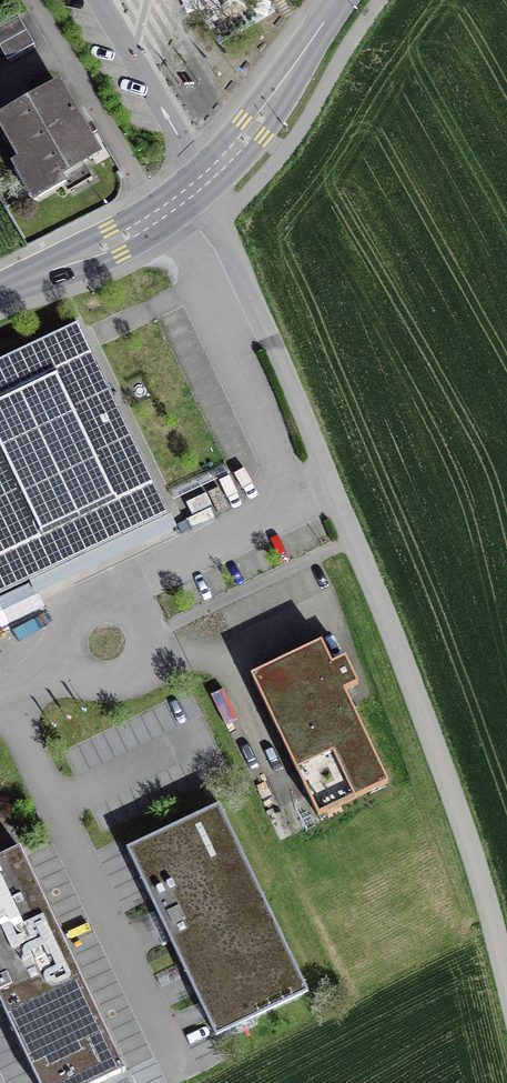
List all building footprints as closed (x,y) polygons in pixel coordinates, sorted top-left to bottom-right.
[(19,16),(0,27),(0,47),(7,59),(34,44),(19,16)] [(0,122),(0,124),(41,195),(54,188),(50,180),(97,153),(59,88),(0,122)] [(0,360),(0,594),(170,514),(79,323),(0,360)] [(322,643),(252,675),(318,816),(388,783),(344,689),(358,683),(346,658),(332,665),(322,643)] [(220,804),(127,848),(216,1036),(309,991),(220,804)] [(0,858),(0,1001),(39,1082),(97,1082),(125,1070),(20,849),(0,858)]
